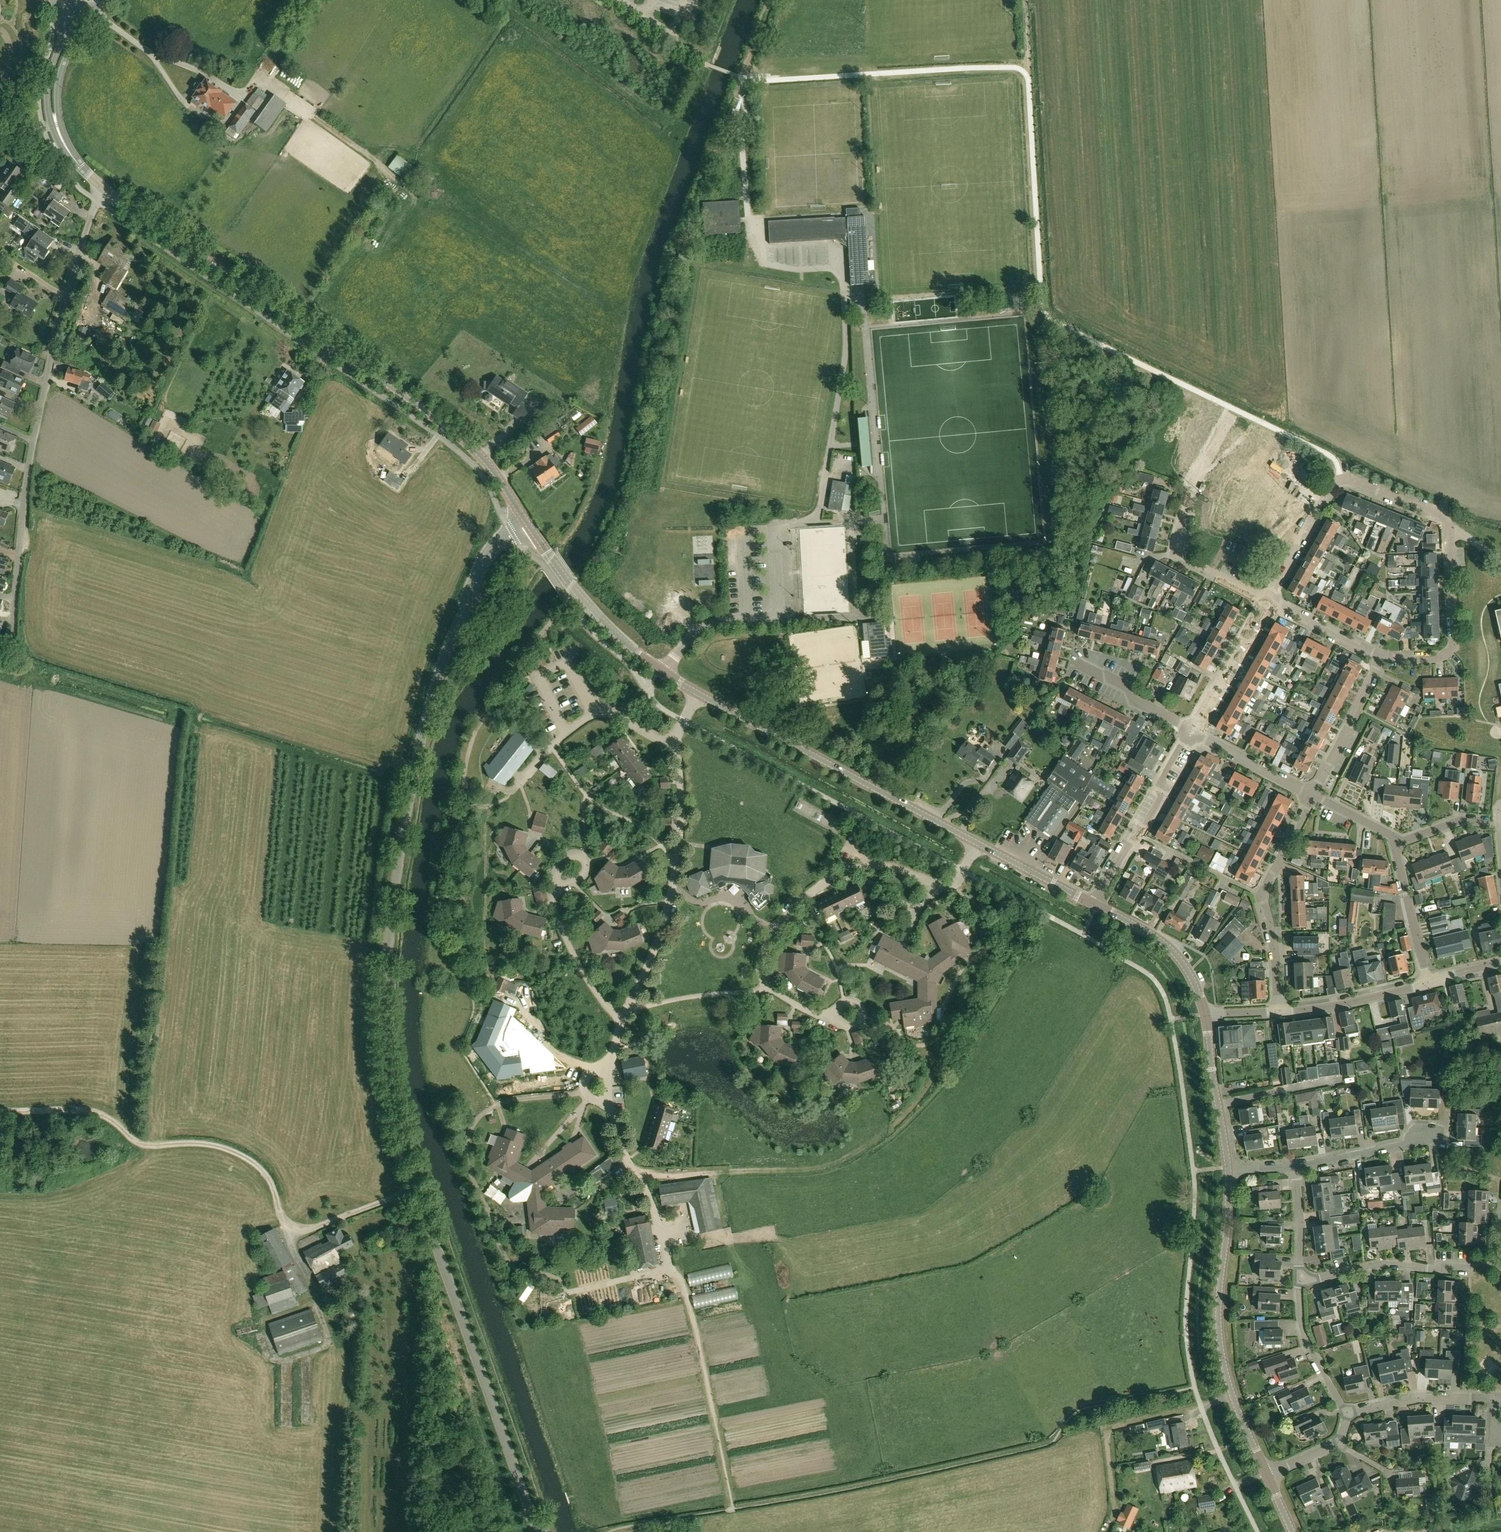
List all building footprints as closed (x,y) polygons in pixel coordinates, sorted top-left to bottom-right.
[(629,65),(632,59),(628,56),(624,61),(629,65)] [(222,91),(206,79),(192,98),(194,99),(191,103),(198,108),(201,104),(209,110),(210,108),(224,118),(235,103),(221,93),(222,91)] [(226,133),(233,138),(236,140),(248,123),(253,127),(255,123),(266,132),(285,105),(270,93),(268,97),(258,90),(254,94),(247,103),(257,111),(257,112),(246,104),(229,127),(229,128),(226,133)] [(728,121),(738,124),(740,119),(730,115),(728,121)] [(8,207),(18,193),(12,189),(23,173),(11,165),(6,172),(4,171),(0,177),(0,181),(5,184),(2,189),(5,191),(0,198),(0,201),(8,207)] [(405,201),(410,195),(400,187),(395,194),(405,201)] [(63,197),(54,190),(45,203),(50,207),(45,214),(53,220),(51,222),(59,227),(69,213),(58,205),(63,197)] [(738,201),(703,204),(705,235),(741,233),(740,223),(740,217),(739,201),(738,201)] [(835,218),(769,222),(770,244),(836,240),(848,248),(849,248),(851,286),(876,284),(876,272),(869,272),(865,216),(861,216),(861,210),(847,211),(847,217),(846,217),(846,218),(835,218)] [(25,247),(24,248),(25,258),(33,263),(38,257),(44,261),(50,252),(47,251),(50,246),(54,241),(46,236),(42,235),(42,234),(42,233),(31,226),(24,235),(32,241),(27,248),(25,247)] [(114,286),(123,271),(119,269),(129,252),(113,243),(103,260),(113,265),(104,280),(114,286)] [(11,280),(5,289),(17,297),(11,306),(30,318),(38,305),(21,294),(24,289),(11,280)] [(131,319),(138,307),(111,292),(105,303),(131,319)] [(35,360),(17,351),(11,365),(4,362),(1,368),(14,374),(17,368),(29,374),(35,360)] [(69,368),(65,381),(80,386),(79,389),(86,391),(89,383),(91,376),(84,374),(84,373),(69,368)] [(0,377),(0,378),(0,384),(6,387),(5,390),(18,396),(25,382),(3,372),(0,377)] [(288,372),(286,374),(284,372),(281,373),(279,377),(279,379),(282,381),(277,388),(279,390),(270,404),(281,412),(291,397),(294,399),(304,383),(288,372)] [(510,404),(516,408),(517,409),(522,402),(527,394),(505,379),(504,382),(496,377),(487,391),(490,394),(485,396),(485,401),(489,403),(493,401),(493,396),(509,406),(510,404)] [(96,391),(108,399),(114,391),(102,383),(96,391)] [(9,418),(15,405),(0,397),(0,414),(9,418)] [(517,409),(516,408),(512,415),(527,425),(536,411),(522,402),(517,409)] [(284,413),(284,422),(286,426),(294,426),(294,432),(301,432),(302,432),(302,430),(302,427),(304,421),(305,411),(292,410),(292,413),(284,413)] [(148,428),(151,421),(150,420),(151,417),(142,413),(140,417),(144,419),(141,425),(148,428)] [(859,413),(862,463),(872,462),(869,413),(859,413)] [(578,427),(584,434),(595,426),(589,418),(578,427)] [(546,437),(549,444),(560,437),(556,431),(552,424),(541,431),(545,438),(546,437)] [(9,453),(10,452),(12,451),(14,446),(13,444),(16,439),(0,432),(0,449),(9,453)] [(389,434),(380,446),(398,459),(405,464),(411,455),(404,450),(407,446),(389,434)] [(1248,436),(1241,444),(1256,456),(1263,448),(1248,436)] [(587,438),(585,447),(597,450),(599,442),(587,438)] [(1241,444),(1234,452),(1249,464),(1256,456),(1241,444)] [(1234,452),(1226,460),(1241,472),(1249,464),(1234,452)] [(576,453),(571,453),(566,461),(571,466),(573,466),(576,453)] [(552,454),(530,468),(538,480),(537,482),(539,485),(541,485),(543,487),(544,486),(545,487),(550,484),(549,483),(559,476),(553,467),(555,465),(558,469),(562,466),(557,457),(555,459),(552,454)] [(8,485),(15,468),(0,462),(0,482),(8,485)] [(1138,480),(1153,484),(1155,477),(1139,473),(1139,474),(1137,473),(1136,478),(1138,479),(1138,480)] [(846,484),(834,482),(829,509),(841,511),(844,499),(850,500),(850,497),(853,497),(857,477),(848,476),(846,484)] [(1155,491),(1152,502),(1166,506),(1169,494),(1163,493),(1164,489),(1157,487),(1156,491),(1155,491)] [(1292,490),(1284,498),(1298,513),(1306,505),(1292,490)] [(1343,508),(1354,513),(1359,499),(1348,495),(1347,497),(1342,494),(1336,510),(1341,512),(1343,508)] [(1284,498),(1275,506),(1289,521),(1298,513),(1284,498)] [(1354,513),(1365,517),(1370,504),(1359,499),(1354,513)] [(1166,506),(1152,502),(1150,509),(1135,505),(1134,511),(1136,511),(1142,512),(1142,513),(1149,515),(1149,514),(1163,518),(1166,506)] [(1365,517),(1376,522),(1382,508),(1370,504),(1365,517)] [(1109,514),(1119,516),(1121,509),(1110,506),(1109,514)] [(1275,506),(1267,514),(1281,529),(1289,521),(1275,506)] [(1382,508),(1376,522),(1388,527),(1393,513),(1382,508)] [(1385,533),(1383,539),(1387,541),(1392,528),(1399,531),(1404,517),(1393,513),(1388,527),(1385,532),(1385,533)] [(1146,526),(1160,530),(1163,518),(1149,514),(1149,515),(1146,526)] [(1267,514),(1258,522),(1272,537),(1281,529),(1267,514)] [(1415,522),(1404,517),(1399,531),(1410,535),(1415,522)] [(1322,532),(1333,539),(1340,527),(1328,521),(1322,532)] [(1358,535),(1363,524),(1358,522),(1354,533),(1358,535)] [(1427,526),(1415,522),(1410,535),(1421,540),(1427,526)] [(1368,526),(1363,524),(1358,535),(1361,537),(1364,532),(1365,532),(1368,526)] [(1143,537),(1157,541),(1160,530),(1146,526),(1143,537)] [(1327,551),(1333,539),(1322,532),(1315,544),(1327,551)] [(1337,540),(1344,545),(1345,544),(1347,540),(1340,535),(1337,540)] [(1154,553),(1157,541),(1143,537),(1140,549),(1154,553)] [(1370,537),(1366,549),(1372,551),(1376,539),(1370,537)] [(1342,549),(1344,545),(1337,540),(1334,545),(1342,549)] [(1118,541),(1116,549),(1131,553),(1133,545),(1118,541)] [(1415,546),(1409,546),(1410,553),(1415,553),(1415,552),(1421,551),(1421,552),(1427,552),(1427,542),(1421,542),(1421,544),(1421,545),(1421,546),(1415,547),(1415,546)] [(1308,556),(1320,563),(1327,551),(1315,544),(1308,556)] [(1091,553),(1102,556),(1104,549),(1093,546),(1091,553)] [(1436,555),(1408,556),(1409,561),(1415,561),(1422,561),(1423,568),(1437,567),(1436,555)] [(1313,575),(1320,563),(1308,556),(1302,568),(1313,575)] [(0,559),(0,573),(5,574),(9,561),(0,559)] [(1326,560),(1323,565),(1330,569),(1333,564),(1326,560)] [(1149,595),(1153,597),(1168,568),(1157,562),(1150,576),(1156,579),(1148,595),(1149,595)] [(1323,565),(1321,569),(1328,574),(1330,569),(1323,565)] [(1437,567),(1423,568),(1423,579),(1437,579),(1437,567)] [(1165,584),(1172,587),(1179,574),(1168,568),(1153,597),(1152,600),(1148,607),(1153,608),(1165,584)] [(1295,580),(1307,587),(1313,575),(1302,568),(1295,580)] [(1176,604),(1180,598),(1182,592),(1189,579),(1179,574),(1172,587),(1178,590),(1176,593),(1171,602),(1176,604)] [(1344,577),(1341,583),(1346,586),(1349,579),(1344,577)] [(1182,592),(1180,598),(1184,600),(1186,601),(1189,596),(1193,598),(1200,584),(1189,579),(1182,592)] [(1438,591),(1437,579),(1423,579),(1416,580),(1410,580),(1410,585),(1416,585),(1416,587),(1423,586),(1423,591),(1438,591)] [(1307,587),(1295,580),(1288,592),(1300,598),(1307,587)] [(1310,589),(1317,593),(1320,588),(1312,584),(1310,589)] [(1128,597),(1139,602),(1144,590),(1134,585),(1128,597)] [(1196,602),(1203,606),(1210,592),(1203,589),(1196,602)] [(1317,593),(1310,589),(1307,594),(1319,600),(1321,595),(1318,593),(1317,593)] [(1341,592),(1336,601),(1342,603),(1346,595),(1345,595),(1346,591),(1343,589),(1341,592)] [(1336,601),(1341,592),(1336,590),(1332,598),(1336,600),(1336,601)] [(1424,603),(1424,604),(1438,603),(1438,591),(1423,591),(1424,598),(1417,599),(1418,604),(1424,603)] [(1318,610),(1330,616),(1336,604),(1324,598),(1318,610)] [(1408,608),(1413,603),(1408,598),(1403,603),(1408,608)] [(1222,617),(1234,624),(1240,612),(1229,605),(1218,599),(1215,603),(1226,610),(1222,617)] [(1397,607),(1387,602),(1383,609),(1393,614),(1397,607)] [(1365,605),(1361,603),(1357,611),(1361,613),(1365,605)] [(1379,603),(1375,612),(1379,614),(1383,605),(1379,603)] [(1417,606),(1413,603),(1408,608),(1413,612),(1417,606)] [(1438,603),(1424,604),(1424,616),(1439,615),(1438,603)] [(1348,610),(1336,604),(1330,616),(1342,622),(1348,610)] [(1365,605),(1361,613),(1367,616),(1371,608),(1365,605)] [(1153,612),(1142,609),(1140,617),(1150,619),(1153,612)] [(1174,612),(1172,617),(1181,622),(1186,614),(1177,609),(1174,612)] [(1397,620),(1402,623),(1407,611),(1402,609),(1397,620)] [(1105,643),(1108,630),(1100,628),(1104,612),(1099,610),(1098,615),(1092,640),(1105,643)] [(1360,616),(1348,610),(1342,622),(1354,628),(1360,616)] [(1079,637),(1092,640),(1098,615),(1092,613),(1090,626),(1082,624),(1079,637)] [(1190,624),(1193,618),(1188,615),(1185,621),(1190,624)] [(1439,615),(1424,616),(1425,622),(1411,622),(1411,628),(1418,628),(1439,627),(1439,615)] [(1372,622),(1360,616),(1354,628),(1366,634),(1372,622)] [(1234,624),(1222,617),(1217,625),(1215,629),(1227,636),(1234,624)] [(1207,618),(1204,623),(1212,627),(1214,624),(1215,623),(1207,618)] [(1383,618),(1377,630),(1388,636),(1394,624),(1383,618)] [(1111,631),(1108,630),(1105,643),(1119,647),(1125,622),(1119,621),(1118,626),(1112,625),(1111,631)] [(1212,627),(1204,623),(1204,624),(1199,621),(1197,625),(1210,633),(1210,632),(1213,634),(1208,641),(1220,648),(1227,636),(1215,629),(1212,627)] [(1292,634),(1291,633),(1296,625),(1289,621),(1285,629),(1276,625),(1270,636),(1271,636),(1298,652),(1299,648),(1300,649),(1304,643),(1301,641),(1298,644),(1289,640),(1292,634)] [(1130,623),(1125,622),(1119,647),(1132,650),(1136,634),(1133,633),(1132,636),(1128,635),(1130,631),(1128,631),(1130,623)] [(863,624),(865,641),(869,641),(871,658),(893,656),(891,640),(885,640),(883,623),(863,624)] [(1394,624),(1388,636),(1400,642),(1403,637),(1405,639),(1411,639),(1411,637),(1410,627),(1407,627),(1406,630),(1394,624)] [(1308,635),(1311,629),(1305,625),(1301,632),(1308,635)] [(1440,639),(1439,627),(1418,628),(1411,628),(1411,637),(1419,637),(1419,633),(1425,632),(1425,640),(1428,640),(1428,643),(1430,645),(1437,645),(1439,642),(1439,639),(1440,639)] [(1034,637),(1063,643),(1066,631),(1053,628),(1051,635),(1036,631),(1035,636),(1034,637)] [(1146,654),(1152,629),(1147,628),(1143,639),(1137,637),(1138,634),(1136,634),(1132,650),(1133,650),(1134,653),(1138,654),(1140,652),(1146,654)] [(1188,631),(1182,628),(1179,633),(1185,636),(1188,631)] [(1152,629),(1146,654),(1158,657),(1161,644),(1154,642),(1157,630),(1152,629)] [(1034,637),(1035,636),(1033,636),(1032,642),(1049,646),(1046,654),(1059,658),(1063,643),(1034,637)] [(1279,657),(1283,649),(1295,656),(1298,652),(1271,636),(1264,648),(1279,657)] [(1314,658),(1320,646),(1308,640),(1302,651),(1309,655),(1302,667),(1297,664),(1295,666),(1306,672),(1312,661),(1314,658)] [(1220,648),(1208,641),(1204,649),(1189,641),(1187,646),(1190,648),(1198,652),(1201,654),(1202,653),(1213,660),(1220,648)] [(1331,651),(1320,646),(1314,658),(1320,661),(1325,664),(1331,651)] [(1198,652),(1190,648),(1187,652),(1196,657),(1198,652)] [(1285,669),(1275,663),(1279,657),(1264,648),(1257,660),(1282,674),(1285,669)] [(1202,653),(1201,654),(1195,665),(1206,672),(1213,660),(1202,653)] [(1059,658),(1046,654),(1044,662),(1029,658),(1028,664),(1031,665),(1056,671),(1059,658)] [(1166,654),(1161,662),(1168,665),(1172,657),(1166,654)] [(1296,664),(1299,658),(1293,654),(1289,660),(1296,664)] [(1022,656),(1020,662),(1028,664),(1029,658),(1022,656)] [(1184,664),(1185,664),(1187,660),(1180,656),(1178,660),(1184,664)] [(1344,672),(1345,672),(1339,669),(1331,665),(1333,660),(1330,659),(1326,668),(1339,675),(1335,681),(1339,683),(1338,685),(1350,691),(1356,679),(1344,672)] [(1172,669),(1179,673),(1184,664),(1178,660),(1177,660),(1172,669)] [(1287,677),(1287,676),(1282,674),(1257,660),(1251,671),(1263,678),(1263,677),(1266,679),(1270,673),(1284,681),(1287,677)] [(1344,672),(1356,679),(1363,668),(1347,660),(1343,666),(1347,668),(1345,672),(1344,672)] [(1312,661),(1306,672),(1311,674),(1317,663),(1312,661)] [(941,664),(942,673),(950,672),(950,663),(941,664)] [(1052,684),(1056,671),(1031,665),(1030,670),(1038,672),(1038,674),(1041,675),(1040,680),(1052,684)] [(1263,678),(1251,671),(1244,683),(1259,691),(1259,692),(1269,698),(1269,697),(1273,699),(1276,700),(1278,697),(1280,698),(1284,690),(1279,687),(1275,694),(1272,693),(1261,687),(1265,681),(1262,679),(1263,678)] [(1180,677),(1173,693),(1190,700),(1200,679),(1193,676),(1190,682),(1180,677)] [(1447,699),(1448,699),(1447,679),(1435,680),(1436,699),(1442,699),(1442,704),(1447,703),(1447,699)] [(1459,679),(1447,679),(1448,699),(1459,698),(1459,679)] [(1436,699),(1435,680),(1423,680),(1424,699),(1436,699)] [(1256,698),(1259,692),(1259,691),(1244,683),(1238,694),(1250,701),(1255,704),(1263,708),(1267,710),(1270,705),(1266,703),(1256,698)] [(1394,686),(1388,696),(1405,705),(1411,695),(1409,694),(1412,688),(1404,683),(1400,689),(1394,686)] [(1320,684),(1318,689),(1326,693),(1328,688),(1320,684)] [(1344,703),(1350,691),(1338,685),(1337,686),(1334,684),(1330,691),(1334,693),(1332,697),(1344,703)] [(1326,693),(1318,689),(1317,690),(1315,688),(1314,694),(1323,698),(1326,693)] [(1077,707),(1083,695),(1070,689),(1068,694),(1061,690),(1057,697),(1069,703),(1077,707)] [(1091,696),(1086,694),(1084,696),(1083,695),(1077,707),(1084,711),(1080,719),(1079,722),(1084,725),(1088,717),(1088,716),(1089,714),(1089,713),(1095,702),(1090,699),(1091,696)] [(1231,706),(1243,713),(1244,712),(1247,713),(1251,707),(1248,705),(1250,701),(1238,694),(1231,706)] [(1383,707),(1400,716),(1405,705),(1388,696),(1383,707)] [(1344,703),(1332,697),(1329,702),(1326,700),(1323,706),(1326,707),(1326,708),(1338,714),(1344,703)] [(1310,705),(1318,709),(1320,704),(1312,700),(1310,705)] [(1095,716),(1101,720),(1107,708),(1095,702),(1089,713),(1089,714),(1095,716)] [(1067,706),(1062,703),(1059,710),(1064,713),(1067,706)] [(1263,708),(1255,704),(1254,706),(1253,709),(1260,713),(1263,708)] [(1243,713),(1231,706),(1225,718),(1236,724),(1238,720),(1242,722),(1246,715),(1242,714),(1243,713)] [(1400,716),(1383,707),(1377,717),(1395,726),(1399,728),(1401,723),(1397,721),(1400,716)] [(1107,708),(1101,720),(1104,721),(1100,727),(1106,730),(1104,735),(1108,737),(1120,714),(1107,708)] [(1320,719),(1320,720),(1332,726),(1338,714),(1326,708),(1324,712),(1321,710),(1317,717),(1320,719)] [(1264,717),(1280,721),(1281,714),(1265,710),(1264,717)] [(1120,714),(1108,737),(1109,737),(1114,740),(1119,729),(1126,732),(1132,721),(1120,714)] [(1084,725),(1077,737),(1083,739),(1089,727),(1093,719),(1088,717),(1084,725)] [(1236,724),(1225,718),(1224,717),(1218,728),(1233,737),(1237,731),(1247,737),(1247,738),(1251,740),(1254,734),(1242,727),(1236,724)] [(1251,745),(1263,751),(1269,739),(1270,736),(1274,728),(1275,729),(1276,725),(1262,719),(1260,722),(1269,726),(1264,736),(1257,733),(1251,745)] [(1316,727),(1314,732),(1325,738),(1332,726),(1320,720),(1319,721),(1316,719),(1313,725),(1316,727)] [(1302,720),(1300,724),(1308,729),(1310,724),(1302,720)] [(1244,723),(1242,727),(1254,734),(1257,730),(1252,727),(1249,725),(1244,723)] [(1365,737),(1374,743),(1383,728),(1374,723),(1365,737)] [(1301,740),(1319,750),(1325,738),(1314,732),(1308,729),(1300,724),(1297,729),(1308,735),(1305,741),(1301,739),(1301,740)] [(1274,728),(1270,736),(1275,739),(1279,731),(1275,729),(1274,728)] [(1131,731),(1129,736),(1126,742),(1132,745),(1138,735),(1131,731)] [(1003,743),(1011,750),(1020,739),(1011,732),(1003,743)] [(487,763),(484,767),(490,778),(504,785),(534,749),(524,735),(516,733),(490,766),(487,763)] [(1142,751),(1158,760),(1164,749),(1149,741),(1150,738),(1144,735),(1137,748),(1142,751)] [(1070,745),(1071,742),(1069,737),(1066,736),(1063,737),(1062,740),(1065,745),(1067,746),(1070,745)] [(615,757),(630,747),(623,737),(608,748),(615,757)] [(1105,745),(1102,750),(1107,752),(1114,740),(1109,737),(1105,745)] [(1281,745),(1269,739),(1263,751),(1275,756),(1281,745)] [(1068,755),(1077,761),(1087,746),(1078,740),(1068,755)] [(1313,762),(1319,750),(1301,740),(1300,742),(1303,744),(1300,750),(1289,744),(1287,749),(1295,753),(1301,756),(1313,762)] [(1029,748),(1021,742),(1020,741),(1013,751),(1008,758),(1018,765),(1029,748)] [(974,767),(979,760),(980,759),(983,761),(982,763),(989,767),(995,758),(983,749),(981,752),(973,746),(967,742),(958,755),(974,767)] [(589,752),(594,758),(604,751),(599,744),(589,752)] [(1388,764),(1399,765),(1400,745),(1390,744),(1388,764)] [(630,747),(615,757),(622,768),(637,757),(630,747)] [(1301,756),(1295,753),(1287,749),(1282,747),(1280,752),(1295,760),(1292,765),(1308,774),(1314,762),(1313,762),(1301,756)] [(1431,758),(1433,752),(1426,749),(1423,755),(1431,758)] [(1152,770),(1158,760),(1142,751),(1139,757),(1134,754),(1132,758),(1128,765),(1142,773),(1146,766),(1152,770)] [(1455,768),(1466,769),(1468,755),(1457,753),(1455,768)] [(1197,768),(1226,785),(1229,781),(1224,778),(1221,776),(1214,772),(1218,766),(1221,761),(1209,754),(1206,759),(1202,757),(1196,768),(1197,768)] [(1361,764),(1358,762),(1350,781),(1363,787),(1375,759),(1365,755),(1361,764)] [(1468,755),(1466,769),(1477,770),(1479,756),(1468,755)] [(622,768),(629,777),(644,766),(637,757),(622,768)] [(1086,789),(1087,786),(1091,781),(1093,777),(1093,776),(1065,757),(1048,781),(1052,784),(1027,821),(1051,837),(1076,801),(1083,806),(1085,802),(1089,796),(1088,796),(1084,793),(1086,789)] [(1290,774),(1292,768),(1283,764),(1281,769),(1290,774)] [(644,766),(629,777),(637,787),(636,788),(639,792),(643,789),(640,785),(651,777),(644,766)] [(1120,772),(1128,776),(1131,771),(1123,766),(1120,772)] [(1190,780),(1202,787),(1203,786),(1206,787),(1209,781),(1212,783),(1219,787),(1223,790),(1226,785),(1197,768),(1190,780)] [(1138,792),(1126,785),(1122,792),(1112,787),(1111,787),(1104,784),(1108,776),(1098,770),(1093,777),(1091,781),(1131,804),(1138,792)] [(1034,783),(1017,771),(1004,788),(1021,800),(1034,783)] [(1439,794),(1444,795),(1443,799),(1456,801),(1457,792),(1459,792),(1460,784),(1459,784),(1461,772),(1447,771),(1445,783),(1440,782),(1439,794)] [(1126,785),(1138,792),(1145,780),(1133,773),(1126,785)] [(1242,791),(1248,779),(1236,773),(1230,785),(1242,791)] [(1411,778),(1410,788),(1411,788),(1409,808),(1421,809),(1422,797),(1427,798),(1430,777),(1412,775),(1411,778)] [(1472,785),(1469,785),(1467,802),(1479,803),(1481,786),(1478,786),(1479,778),(1473,777),(1472,785)] [(672,778),(663,778),(660,778),(661,789),(673,789),(672,778)] [(1259,785),(1248,779),(1242,791),(1253,797),(1259,785)] [(1381,779),(1380,793),(1385,793),(1384,805),(1396,807),(1398,787),(1392,786),(1392,783),(1390,780),(1389,780),(1381,779)] [(1202,787),(1190,780),(1183,792),(1211,808),(1214,803),(1201,796),(1204,790),(1201,788),(1202,787)] [(1091,781),(1087,786),(1092,789),(1116,803),(1113,809),(1124,816),(1131,804),(1091,781)] [(1086,789),(1084,793),(1088,796),(1092,789),(1087,786),(1086,789)] [(1398,787),(1396,807),(1409,808),(1411,788),(1410,788),(1398,787)] [(1267,788),(1261,800),(1268,804),(1270,799),(1269,798),(1273,792),(1267,788)] [(1177,802),(1192,811),(1196,805),(1209,813),(1211,808),(1183,792),(1177,802)] [(1231,799),(1236,802),(1240,794),(1235,792),(1231,799)] [(1240,794),(1236,802),(1241,805),(1245,796),(1240,794)] [(1274,807),(1287,813),(1287,814),(1293,803),(1277,794),(1273,801),(1276,802),(1274,807)] [(1089,796),(1085,802),(1092,806),(1096,800),(1089,796)] [(1258,805),(1266,809),(1268,804),(1261,800),(1258,805)] [(1170,814),(1182,821),(1183,820),(1186,822),(1189,817),(1199,822),(1199,821),(1205,825),(1208,820),(1192,811),(1177,802),(1170,814)] [(1227,802),(1222,811),(1228,814),(1232,805),(1227,802)] [(1287,813),(1274,807),(1272,811),(1269,810),(1265,816),(1268,818),(1268,819),(1280,825),(1287,813)] [(1099,809),(1095,816),(1102,820),(1105,822),(1117,828),(1124,816),(1113,809),(1109,815),(1099,809)] [(532,831),(543,834),(548,816),(537,813),(532,831)] [(1170,814),(1164,826),(1175,833),(1178,829),(1181,831),(1185,824),(1182,822),(1182,821),(1170,814)] [(1100,824),(1102,820),(1095,816),(1093,820),(1100,824)] [(1280,825),(1268,819),(1267,820),(1264,819),(1261,825),(1250,819),(1248,824),(1258,830),(1259,829),(1274,837),(1280,825)] [(1081,836),(1085,830),(1071,821),(1067,827),(1081,836)] [(1105,822),(1099,833),(1110,840),(1117,828),(1105,822)] [(1220,826),(1214,822),(1208,832),(1215,836),(1220,826)] [(1175,833),(1164,826),(1163,826),(1157,837),(1172,846),(1176,840),(1173,838),(1175,833)] [(504,846),(510,857),(525,849),(523,845),(524,845),(527,835),(506,828),(496,839),(499,845),(504,846)] [(1259,829),(1258,830),(1255,836),(1244,830),(1242,835),(1249,839),(1250,839),(1255,842),(1268,849),(1274,837),(1259,829)] [(1183,832),(1180,837),(1188,841),(1191,836),(1183,832)] [(534,834),(534,846),(542,846),(542,835),(534,834)] [(1249,839),(1242,835),(1240,840),(1247,844),(1249,839)] [(1480,835),(1468,839),(1475,858),(1485,854),(1487,860),(1494,857),(1493,853),(1492,837),(1482,840),(1480,835)] [(1186,845),(1189,841),(1188,841),(1180,837),(1178,841),(1186,845)] [(598,849),(607,856),(615,847),(605,839),(598,849)] [(1096,850),(1082,874),(1092,880),(1100,867),(1094,864),(1097,858),(1097,857),(1100,852),(1102,849),(1108,853),(1112,846),(1101,839),(1096,849),(1096,850)] [(1456,859),(1461,872),(1468,869),(1465,861),(1475,858),(1468,839),(1457,843),(1462,857),(1456,859)] [(1318,856),(1319,843),(1306,841),(1305,855),(1312,855),(1311,868),(1317,869),(1318,860),(1318,856)] [(1071,848),(1059,842),(1050,858),(1063,865),(1071,848)] [(1250,854),(1262,860),(1268,849),(1255,842),(1253,846),(1250,844),(1249,845),(1250,846),(1247,851),(1250,853),(1250,854)] [(1318,856),(1331,857),(1332,844),(1319,843),(1318,856)] [(1332,844),(1331,857),(1343,858),(1345,845),(1332,844)] [(766,856),(754,853),(749,847),(731,845),(712,849),(711,870),(703,873),(702,872),(690,877),(688,885),(690,892),(698,897),(710,892),(710,891),(718,888),(719,889),(726,886),(726,883),(728,883),(734,884),(736,884),(741,888),(749,897),(748,898),(750,902),(754,908),(758,911),(770,902),(769,894),(773,893),(773,886),(769,884),(772,877),(768,872),(765,872),(766,856)] [(1342,862),(1342,871),(1347,871),(1348,859),(1356,859),(1357,846),(1345,845),(1343,858),(1342,862)] [(1071,868),(1082,874),(1096,850),(1096,849),(1092,847),(1085,859),(1079,855),(1071,868)] [(1203,847),(1198,857),(1209,862),(1214,853),(1203,847)] [(525,849),(510,857),(513,863),(529,876),(541,862),(525,849)] [(1159,866),(1162,860),(1148,852),(1144,858),(1158,866),(1159,866)] [(1454,875),(1461,872),(1456,859),(1451,861),(1448,853),(1436,857),(1443,876),(1453,872),(1454,875)] [(1232,855),(1230,858),(1256,872),(1262,860),(1250,854),(1249,855),(1246,854),(1243,860),(1232,854),(1232,855)] [(1256,872),(1230,858),(1229,859),(1226,857),(1221,855),(1217,864),(1225,868),(1227,865),(1237,869),(1234,876),(1250,884),(1256,872)] [(1431,880),(1443,876),(1436,857),(1424,861),(1431,880)] [(640,860),(623,870),(624,887),(631,886),(649,876),(640,860)] [(1173,866),(1162,860),(1159,866),(1158,866),(1156,870),(1167,876),(1173,866)] [(1374,887),(1377,862),(1364,860),(1363,873),(1370,874),(1369,886),(1365,885),(1364,889),(1374,890),(1374,887)] [(624,887),(623,870),(618,870),(618,869),(609,861),(596,879),(601,892),(608,892),(612,887),(624,887)] [(1425,882),(1431,880),(1424,861),(1413,865),(1417,877),(1412,879),(1417,892),(1424,889),(1427,888),(1425,882)] [(1377,862),(1374,887),(1380,888),(1381,875),(1389,876),(1389,875),(1390,875),(1390,874),(1391,870),(1390,869),(1390,863),(1377,862)] [(1359,870),(1354,869),(1353,869),(1351,880),(1361,881),(1361,878),(1357,877),(1359,870)] [(1186,874),(1183,879),(1178,888),(1180,889),(1177,896),(1185,900),(1196,879),(1188,875),(1186,874)] [(1138,878),(1133,875),(1128,883),(1129,883),(1122,896),(1134,903),(1141,890),(1141,889),(1145,881),(1138,878)] [(1493,876),(1479,879),(1484,907),(1499,904),(1493,876)] [(1305,882),(1305,877),(1291,877),(1292,890),(1317,889),(1317,883),(1309,884),(1309,882),(1305,882)] [(857,884),(847,889),(855,905),(865,901),(857,884)] [(1399,894),(1396,884),(1391,885),(1393,893),(1399,894)] [(1375,892),(1353,888),(1351,901),(1373,904),(1375,892)] [(847,889),(837,894),(845,910),(855,905),(847,889)] [(1147,909),(1147,910),(1158,916),(1168,898),(1170,895),(1159,889),(1153,898),(1146,894),(1140,905),(1147,909)] [(1293,903),(1306,902),(1305,895),(1318,894),(1317,889),(1292,890),(1293,903)] [(534,893),(538,905),(549,901),(546,890),(534,893)] [(1213,890),(1206,904),(1214,908),(1221,894),(1213,890)] [(1231,904),(1235,896),(1228,893),(1224,901),(1231,904)] [(827,899),(835,915),(845,910),(837,894),(827,899)] [(1235,896),(1231,904),(1238,908),(1241,899),(1235,896)] [(515,928),(524,914),(522,912),(523,910),(521,899),(499,902),(495,916),(500,921),(505,920),(515,928)] [(825,920),(835,915),(827,899),(817,903),(825,920)] [(1446,901),(1440,902),(1438,902),(1439,908),(1453,906),(1452,900),(1446,901)] [(938,906),(934,901),(928,905),(931,911),(938,906)] [(986,912),(988,907),(980,902),(977,908),(986,912)] [(1181,931),(1185,933),(1188,927),(1185,925),(1187,920),(1190,913),(1193,908),(1183,902),(1179,908),(1181,909),(1177,915),(1172,912),(1166,923),(1181,931)] [(1293,915),(1318,914),(1318,909),(1306,909),(1306,902),(1293,903),(1293,915)] [(1349,932),(1354,932),(1354,924),(1357,903),(1351,902),(1348,923),(1349,932)] [(1385,903),(1385,910),(1397,911),(1397,904),(1385,903)] [(1195,937),(1206,943),(1213,929),(1216,931),(1220,923),(1212,919),(1215,913),(1210,910),(1206,916),(1205,915),(1201,922),(1203,923),(1195,937)] [(592,918),(597,923),(604,916),(599,911),(592,918)] [(614,918),(618,923),(626,917),(622,912),(614,918)] [(545,919),(524,914),(515,928),(519,932),(540,937),(545,919)] [(1318,914),(1293,915),(1294,928),(1307,928),(1307,930),(1312,930),(1312,923),(1314,923),(1314,920),(1327,920),(1327,914),(1323,914),(1318,914)] [(1433,935),(1449,931),(1446,916),(1430,919),(1433,935)] [(897,1014),(902,1015),(904,1027),(915,1026),(915,1028),(928,1025),(928,1023),(936,1022),(934,1011),(934,1009),(936,1009),(936,984),(938,984),(941,976),(940,975),(961,960),(960,958),(961,957),(971,952),(968,945),(969,944),(963,932),(961,933),(956,924),(949,928),(944,918),(929,926),(943,952),(928,962),(905,951),(901,950),(902,946),(883,936),(878,945),(875,946),(872,952),(877,954),(874,961),(906,977),(907,975),(918,982),(918,1000),(890,1004),(892,1016),(897,1015),(897,1014)] [(1237,940),(1242,933),(1247,929),(1235,918),(1221,933),(1226,938),(1217,949),(1230,961),(1244,946),(1237,940)] [(1396,923),(1384,922),(1383,931),(1395,928),(1396,923)] [(1478,928),(1484,953),(1500,949),(1500,937),(1498,922),(1482,925),(1482,927),(1478,928)] [(605,949),(620,950),(619,932),(617,933),(613,933),(613,931),(605,923),(589,939),(593,953),(600,953),(605,949)] [(619,932),(620,950),(623,950),(643,942),(636,925),(619,932)] [(849,931),(844,933),(847,940),(852,938),(849,931)] [(1468,932),(1435,940),(1439,958),(1448,956),(1448,954),(1464,950),(1463,949),(1471,947),(1468,932)] [(847,940),(844,933),(838,935),(842,943),(847,940)] [(814,936),(802,935),(801,941),(797,941),(797,942),(797,945),(797,946),(801,947),(813,948),(813,945),(817,945),(818,940),(814,940),(814,936)] [(1401,938),(1404,952),(1412,950),(1409,936),(1401,938)] [(1304,956),(1319,956),(1319,938),(1295,938),(1295,940),(1293,942),(1293,947),(1295,948),(1295,950),(1307,950),(1307,956),(1304,956)] [(1342,971),(1335,973),(1338,990),(1353,986),(1350,970),(1352,969),(1348,952),(1341,953),(1342,958),(1339,959),(1342,971)] [(790,980),(804,970),(803,968),(804,967),(805,956),(783,954),(775,967),(779,972),(785,973),(790,980)] [(1368,958),(1369,962),(1363,963),(1362,958),(1355,960),(1361,985),(1385,979),(1380,955),(1368,958)] [(1319,956),(1304,956),(1304,964),(1295,964),(1296,977),(1314,976),(1313,964),(1316,964),(1316,956),(1319,956)] [(1401,957),(1395,958),(1389,959),(1393,976),(1394,975),(1394,977),(1400,976),(1400,974),(1409,972),(1405,956),(1401,957)] [(1250,982),(1242,982),(1243,999),(1266,998),(1265,979),(1266,979),(1265,968),(1249,969),(1250,982)] [(806,971),(804,970),(790,980),(796,987),(815,997),(824,981),(806,971)] [(1314,989),(1314,976),(1296,977),(1297,990),(1314,989)] [(1333,976),(1326,976),(1328,989),(1336,987),(1333,976)] [(1490,979),(1494,997),(1495,997),(1499,1014),(1491,1015),(1490,1010),(1477,1013),(1478,1019),(1477,1019),(1481,1037),(1500,1032),(1500,976),(1490,979)] [(494,1001),(477,1042),(472,1046),(498,1079),(510,1078),(512,1076),(523,1074),(521,1059),(528,1058),(526,1048),(511,1050),(505,1042),(506,1034),(516,1010),(498,1002),(503,993),(504,994),(509,983),(498,978),(493,989),(496,990),(492,1000),(494,1001)] [(1470,1006),(1467,992),(1464,992),(1463,985),(1451,988),(1454,1004),(1460,1002),(1462,1010),(1471,1008),(1470,1006)] [(1424,1014),(1441,1010),(1440,1007),(1441,1006),(1441,1004),(1440,1002),(1439,1002),(1437,993),(1412,999),(1414,1007),(1408,1009),(1413,1031),(1423,1028),(1423,1029),(1426,1029),(1426,1024),(1424,1024),(1425,1019),(1424,1014)] [(1381,1041),(1394,1038),(1410,1034),(1406,1015),(1403,1000),(1389,1003),(1393,1019),(1399,1017),(1401,1025),(1390,1027),(1390,1028),(1379,1031),(1381,1041)] [(1360,1033),(1358,1024),(1355,1025),(1353,1011),(1340,1014),(1343,1028),(1345,1028),(1346,1036),(1360,1033)] [(1455,1021),(1458,1020),(1458,1023),(1467,1021),(1465,1014),(1460,1016),(1454,1017),(1455,1021)] [(1336,1039),(1333,1018),(1322,1019),(1325,1040),(1336,1039)] [(1322,1019),(1311,1021),(1314,1044),(1325,1043),(1325,1040),(1322,1019)] [(1311,1021),(1300,1022),(1304,1046),(1314,1044),(1311,1021)] [(801,1034),(802,1029),(804,1029),(804,1025),(802,1025),(802,1023),(792,1022),(792,1029),(794,1029),(793,1033),(801,1034)] [(1304,1046),(1300,1022),(1290,1024),(1292,1045),(1293,1047),(1304,1046)] [(1292,1045),(1290,1024),(1279,1025),(1282,1046),(1292,1045)] [(1233,1051),(1236,1051),(1236,1048),(1249,1047),(1256,1046),(1254,1025),(1220,1028),(1222,1049),(1232,1048),(1233,1051)] [(760,1045),(767,1052),(780,1041),(778,1040),(779,1038),(780,1027),(758,1026),(751,1039),(755,1045),(760,1045)] [(852,1034),(856,1045),(867,1041),(863,1030),(852,1034)] [(1340,1038),(1341,1047),(1341,1051),(1350,1050),(1348,1037),(1340,1038)] [(780,1041),(767,1052),(773,1059),(792,1068),(800,1051),(781,1042),(780,1041)] [(1268,1045),(1271,1070),(1279,1069),(1276,1044),(1268,1045)] [(1250,1054),(1249,1047),(1236,1048),(1236,1051),(1233,1051),(1232,1048),(1222,1049),(1223,1059),(1244,1057),(1244,1054),(1250,1054)] [(839,1081),(849,1082),(851,1065),(849,1065),(849,1063),(842,1055),(825,1070),(828,1084),(835,1085),(839,1081)] [(620,1061),(625,1081),(647,1076),(642,1056),(620,1061)] [(851,1065),(849,1082),(858,1083),(878,1076),(872,1059),(853,1066),(851,1065)] [(1353,1064),(1342,1065),(1344,1077),(1354,1076),(1353,1064)] [(1308,1081),(1306,1070),(1299,1071),(1299,1074),(1297,1075),(1298,1082),(1308,1081)] [(1291,1073),(1283,1074),(1284,1085),(1292,1084),(1291,1073)] [(1426,1108),(1427,1082),(1421,1082),(1420,1090),(1412,1090),(1412,1108),(1426,1108)] [(1432,1082),(1427,1082),(1426,1108),(1439,1109),(1440,1091),(1431,1090),(1432,1082)] [(1391,1107),(1384,1108),(1387,1131),(1400,1129),(1399,1121),(1405,1120),(1402,1100),(1396,1101),(1390,1102),(1391,1107)] [(654,1115),(671,1120),(674,1110),(657,1104),(654,1115)] [(1387,1131),(1384,1108),(1377,1110),(1375,1104),(1364,1106),(1367,1126),(1373,1125),(1374,1133),(1387,1131)] [(1277,1117),(1275,1105),(1269,1106),(1270,1118),(1277,1117)] [(1260,1122),(1257,1108),(1241,1111),(1243,1125),(1260,1122)] [(1343,1118),(1346,1136),(1358,1134),(1357,1126),(1362,1126),(1360,1109),(1354,1110),(1355,1116),(1343,1118)] [(1458,1127),(1477,1128),(1477,1115),(1483,1115),(1484,1110),(1468,1109),(1468,1115),(1459,1115),(1458,1127)] [(1346,1136),(1343,1118),(1330,1120),(1329,1112),(1323,1113),(1325,1129),(1331,1129),(1333,1138),(1346,1136)] [(1277,1113),(1279,1128),(1286,1127),(1284,1113),(1277,1113)] [(671,1120),(654,1115),(651,1125),(668,1130),(671,1120)] [(1301,1123),(1304,1147),(1318,1145),(1315,1128),(1311,1129),(1309,1118),(1300,1120),(1301,1123)] [(1290,1149),(1304,1147),(1301,1123),(1294,1124),(1296,1131),(1287,1132),(1290,1149)] [(648,1136),(665,1141),(668,1130),(651,1125),(648,1136)] [(1252,1130),(1253,1136),(1245,1137),(1247,1151),(1265,1148),(1264,1141),(1270,1140),(1268,1127),(1252,1130)] [(1476,1136),(1477,1128),(1458,1127),(1458,1140),(1467,1140),(1467,1146),(1482,1147),(1482,1140),(1482,1136),(1476,1136)] [(491,1160),(488,1168),(498,1172),(500,1173),(499,1174),(514,1182),(507,1193),(506,1196),(507,1201),(510,1204),(514,1204),(528,1202),(530,1220),(532,1220),(532,1222),(532,1233),(541,1233),(541,1235),(553,1235),(553,1234),(564,1234),(564,1229),(574,1229),(575,1209),(546,1208),(544,1191),(596,1156),(584,1138),(572,1146),(570,1144),(563,1149),(563,1151),(532,1172),(516,1164),(526,1137),(508,1130),(504,1140),(499,1138),(495,1148),(494,1147),(489,1158),(491,1160)] [(662,1152),(665,1141),(648,1136),(644,1146),(662,1152)] [(640,1159),(651,1162),(653,1156),(641,1154),(640,1159)] [(621,1164),(614,1155),(585,1176),(592,1186),(621,1164)] [(1431,1164),(1418,1166),(1420,1183),(1426,1182),(1428,1193),(1442,1191),(1440,1176),(1433,1177),(1431,1164)] [(1392,1166),(1379,1168),(1381,1187),(1389,1185),(1390,1192),(1402,1190),(1401,1182),(1400,1177),(1394,1178),(1392,1166)] [(1420,1183),(1418,1166),(1405,1168),(1407,1181),(1401,1182),(1402,1190),(1403,1196),(1415,1194),(1414,1184),(1420,1183)] [(1373,1188),(1381,1187),(1379,1168),(1366,1170),(1367,1182),(1361,1183),(1362,1195),(1373,1194),(1373,1188)] [(1313,1179),(1316,1198),(1333,1196),(1332,1189),(1336,1189),(1336,1183),(1340,1182),(1339,1176),(1325,1178),(1313,1179)] [(679,1183),(659,1186),(662,1205),(699,1200),(702,1210),(718,1207),(713,1188),(711,1178),(688,1182),(679,1183)] [(1282,1208),(1280,1186),(1254,1188),(1255,1201),(1261,1200),(1262,1209),(1282,1208)] [(1470,1191),(1469,1201),(1489,1202),(1489,1191),(1470,1191)] [(1333,1196),(1316,1198),(1317,1211),(1329,1210),(1330,1216),(1344,1214),(1343,1207),(1339,1208),(1338,1202),(1334,1203),(1333,1196)] [(1368,1197),(1368,1206),(1374,1205),(1374,1210),(1386,1210),(1385,1196),(1368,1197)] [(606,1211),(618,1209),(617,1201),(605,1204),(606,1211)] [(1489,1213),(1489,1202),(1469,1201),(1469,1212),(1489,1213)] [(718,1207),(702,1210),(706,1234),(723,1230),(718,1207)] [(1469,1212),(1468,1223),(1468,1224),(1480,1224),(1488,1225),(1489,1213),(1469,1212)] [(1354,1215),(1349,1215),(1350,1224),(1360,1223),(1359,1214),(1354,1215)] [(648,1216),(624,1221),(635,1270),(659,1265),(648,1216)] [(1317,1241),(1339,1238),(1338,1232),(1333,1232),(1332,1227),(1344,1225),(1342,1216),(1328,1218),(1330,1226),(1315,1228),(1317,1241)] [(1280,1221),(1274,1221),(1270,1220),(1269,1226),(1262,1226),(1262,1236),(1268,1237),(1267,1244),(1281,1245),(1282,1227),(1279,1227),(1280,1221)] [(1480,1235),(1480,1224),(1468,1224),(1468,1223),(1461,1223),(1461,1234),(1480,1235)] [(1379,1250),(1386,1249),(1383,1226),(1380,1227),(1380,1228),(1369,1230),(1371,1248),(1379,1247),(1379,1250)] [(1391,1246),(1399,1245),(1396,1226),(1386,1228),(1385,1226),(1383,1226),(1386,1249),(1392,1249),(1391,1246)] [(1413,1250),(1410,1227),(1408,1227),(1408,1229),(1398,1230),(1397,1226),(1396,1226),(1399,1245),(1399,1249),(1407,1248),(1407,1251),(1413,1250)] [(1410,1227),(1413,1250),(1420,1249),(1420,1246),(1427,1245),(1424,1227),(1413,1228),(1413,1226),(1410,1227)] [(321,1244),(304,1253),(312,1268),(315,1275),(335,1265),(341,1261),(338,1254),(354,1246),(353,1244),(354,1242),(352,1237),(349,1237),(349,1236),(344,1239),(339,1230),(327,1236),(331,1242),(322,1247),(321,1244)] [(1480,1235),(1461,1234),(1460,1245),(1479,1246),(1480,1235)] [(1340,1249),(1339,1238),(1317,1241),(1319,1254),(1331,1252),(1332,1261),(1345,1257),(1344,1249),(1340,1249)] [(288,1318),(253,1250),(230,1262),(265,1330),(288,1318)] [(1281,1278),(1282,1263),(1271,1262),(1272,1255),(1257,1254),(1256,1262),(1261,1263),(1261,1277),(1281,1278)] [(725,1264),(693,1277),(696,1285),(728,1272),(725,1264)] [(1379,1301),(1389,1301),(1389,1280),(1384,1280),(1384,1283),(1376,1283),(1377,1293),(1369,1293),(1370,1311),(1379,1311),(1379,1301)] [(1412,1310),(1414,1292),(1402,1292),(1402,1283),(1394,1283),(1394,1280),(1389,1280),(1389,1301),(1389,1308),(1400,1307),(1400,1310),(1412,1310)] [(1439,1281),(1439,1292),(1458,1292),(1459,1282),(1439,1281)] [(1335,1288),(1339,1305),(1345,1303),(1348,1314),(1362,1310),(1357,1295),(1351,1297),(1347,1285),(1335,1288)] [(1280,1311),(1281,1295),(1269,1295),(1270,1288),(1255,1288),(1254,1301),(1260,1301),(1260,1310),(1280,1311)] [(1333,1307),(1339,1305),(1335,1288),(1323,1292),(1326,1304),(1319,1306),(1323,1320),(1336,1317),(1333,1307)] [(1458,1292),(1439,1292),(1438,1302),(1458,1303),(1458,1292)] [(1440,1313),(1459,1314),(1459,1303),(1458,1303),(1438,1302),(1438,1303),(1441,1303),(1440,1313)] [(739,1311),(738,1303),(721,1304),(722,1313),(739,1311)] [(1413,1320),(1414,1312),(1405,1312),(1404,1320),(1413,1320)] [(1458,1325),(1459,1314),(1440,1313),(1440,1325),(1458,1325)] [(1283,1344),(1283,1330),(1269,1330),(1270,1321),(1255,1321),(1255,1330),(1260,1330),(1260,1343),(1266,1343),(1266,1344),(1283,1344)] [(1334,1323),(1338,1336),(1345,1334),(1342,1321),(1334,1323)] [(1323,1324),(1313,1327),(1319,1347),(1328,1345),(1323,1324)] [(1407,1334),(1416,1334),(1416,1326),(1407,1326),(1407,1334)] [(328,1409),(332,1333),(307,1331),(303,1408),(328,1409)] [(1391,1362),(1395,1382),(1408,1379),(1406,1367),(1412,1365),(1409,1349),(1401,1350),(1402,1353),(1397,1354),(1398,1361),(1391,1362)] [(1426,1377),(1439,1377),(1440,1361),(1434,1360),(1434,1351),(1421,1350),(1420,1364),(1427,1364),(1426,1377)] [(1440,1361),(1439,1377),(1452,1378),(1453,1366),(1460,1366),(1460,1352),(1447,1351),(1446,1361),(1440,1361)] [(1299,1375),(1294,1358),(1287,1361),(1285,1355),(1264,1361),(1268,1373),(1272,1372),(1273,1375),(1280,1373),(1282,1381),(1299,1375)] [(1383,1385),(1395,1382),(1391,1362),(1385,1364),(1383,1357),(1371,1360),(1374,1374),(1380,1372),(1383,1385)] [(1248,1364),(1250,1370),(1260,1367),(1258,1361),(1248,1364)] [(1371,1377),(1368,1365),(1354,1368),(1356,1377),(1345,1379),(1348,1393),(1367,1388),(1365,1382),(1364,1382),(1363,1379),(1371,1377)] [(1277,1383),(1267,1387),(1270,1395),(1284,1388),(1283,1386),(1280,1388),(1277,1383)] [(1289,1403),(1292,1404),(1295,1410),(1313,1402),(1307,1389),(1292,1395),(1289,1389),(1278,1394),(1283,1405),(1289,1403)] [(1309,1437),(1310,1440),(1328,1432),(1323,1422),(1322,1423),(1319,1417),(1308,1422),(1305,1416),(1293,1421),(1298,1432),(1304,1429),(1308,1437),(1309,1437)] [(1434,1416),(1420,1417),(1422,1438),(1435,1437),(1436,1442),(1444,1441),(1443,1429),(1435,1429),(1434,1416)] [(1422,1438),(1420,1417),(1409,1418),(1410,1431),(1401,1432),(1403,1445),(1411,1444),(1410,1439),(1422,1438)] [(1464,1443),(1465,1417),(1454,1417),(1453,1430),(1446,1429),(1445,1442),(1464,1443)] [(1465,1417),(1464,1443),(1485,1444),(1485,1430),(1477,1430),(1478,1418),(1465,1417)] [(1152,1430),(1167,1426),(1166,1419),(1147,1423),(1149,1431),(1152,1430)] [(1174,1448),(1188,1446),(1185,1423),(1170,1426),(1174,1448)] [(1377,1439),(1380,1438),(1383,1440),(1384,1447),(1400,1445),(1398,1431),(1389,1432),(1386,1430),(1386,1423),(1365,1426),(1366,1443),(1377,1442),(1377,1439)] [(1266,1435),(1269,1442),(1274,1440),(1275,1436),(1273,1431),(1266,1435)] [(1150,1461),(1134,1464),(1135,1471),(1152,1468),(1150,1461)] [(1193,1461),(1175,1464),(1176,1471),(1172,1472),(1175,1490),(1197,1486),(1193,1461)] [(1176,1471),(1175,1464),(1157,1467),(1162,1492),(1175,1490),(1172,1472),(1176,1471)] [(1336,1471),(1336,1472),(1332,1474),(1341,1493),(1348,1491),(1350,1496),(1351,1495),(1352,1497),(1373,1487),(1366,1472),(1352,1479),(1347,1467),(1343,1469),(1343,1468),(1341,1467),(1339,1466),(1337,1468),(1336,1469),(1336,1471)] [(1420,1494),(1419,1479),(1426,1478),(1425,1470),(1412,1471),(1412,1479),(1398,1480),(1399,1496),(1420,1494)] [(1484,1492),(1474,1470),(1458,1477),(1455,1471),(1442,1477),(1448,1491),(1455,1487),(1462,1502),(1484,1492)] [(1327,1501),(1334,1498),(1329,1487),(1322,1490),(1317,1479),(1297,1488),(1304,1504),(1324,1495),(1327,1501)] [(1198,1497),(1201,1510),(1204,1510),(1205,1512),(1216,1510),(1216,1508),(1217,1508),(1215,1494),(1198,1497)] [(1130,1529),(1139,1509),(1128,1505),(1124,1514),(1122,1513),(1118,1520),(1121,1521),(1119,1524),(1130,1529)]
